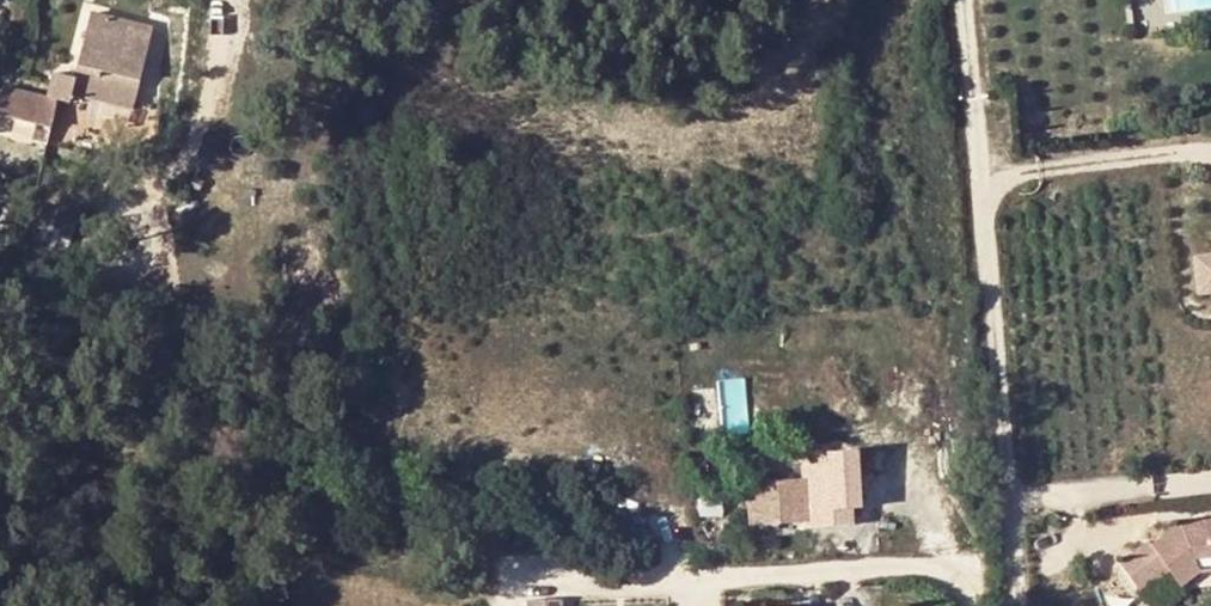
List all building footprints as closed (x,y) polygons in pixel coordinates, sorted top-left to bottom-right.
[(0,114),(50,126),(56,99),(70,103),(72,94),(133,107),(152,25),(90,10),(74,78),(51,72),(45,96),(2,86),(1,90),(0,90),(0,114)] [(1205,292),(1210,292),(1210,254),(1201,255),(1205,292)] [(81,268),(78,279),(93,281),(96,271),(81,268)] [(810,469),(810,488),(834,488),(833,467),(810,469)] [(805,519),(803,482),(753,485),(755,521),(805,519)] [(1132,597),(1161,575),(1166,581),(1184,565),(1187,573),(1210,570),(1210,520),(1170,525),(1141,546),(1138,542),(1107,564),(1132,597)] [(558,596),(525,597),(525,605),(558,605),(558,596)]
